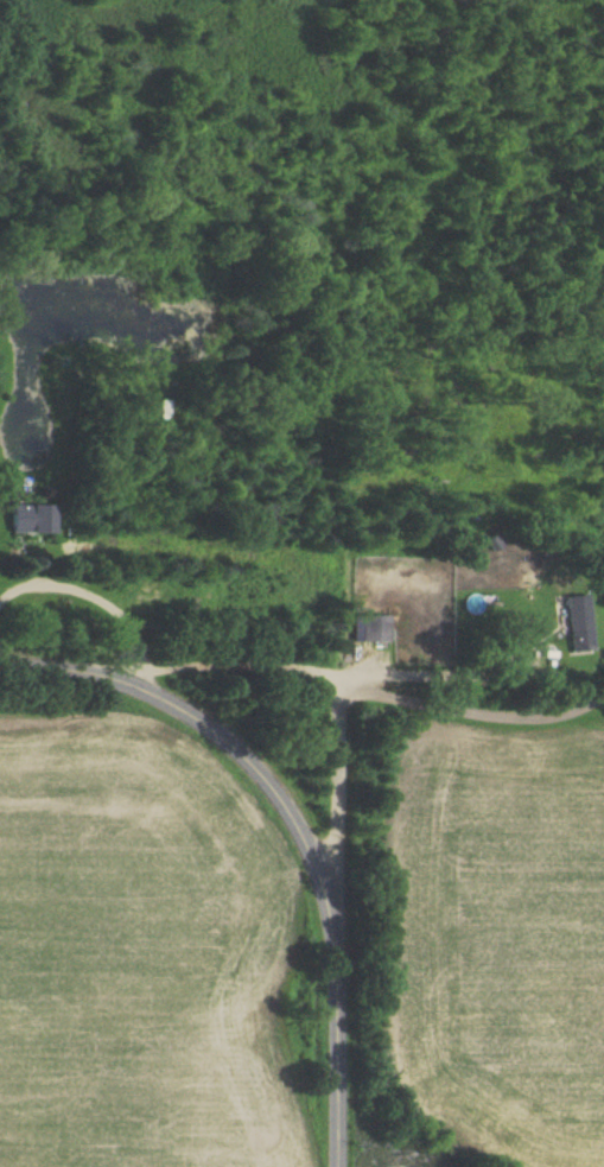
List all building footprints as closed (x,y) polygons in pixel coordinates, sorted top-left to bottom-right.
[(174,422),(174,400),(155,400),(155,422),(174,422)] [(10,533),(52,534),(52,505),(10,504),(10,533)] [(570,652),(593,650),(588,595),(565,597),(570,652)] [(387,615),(358,615),(358,642),(387,642),(387,615)]
